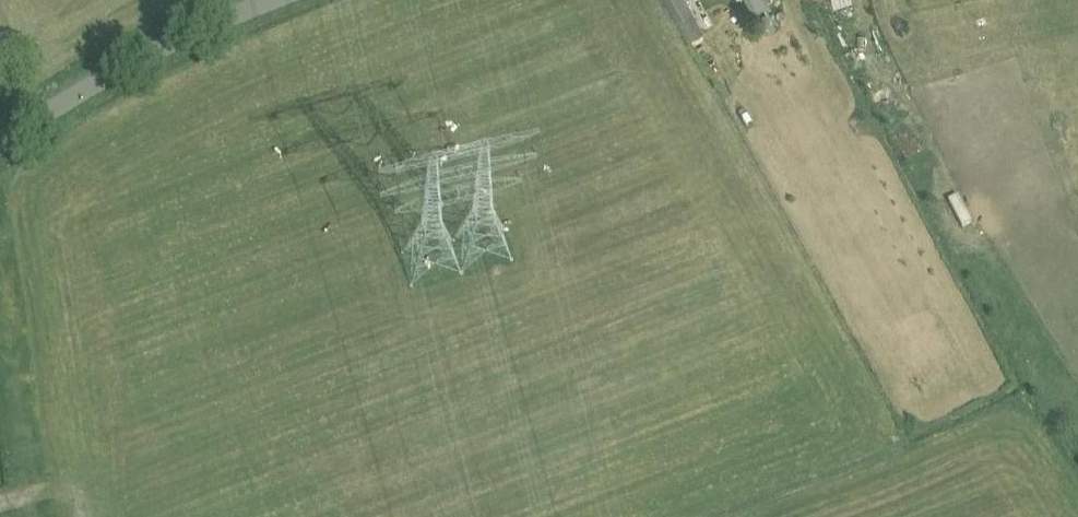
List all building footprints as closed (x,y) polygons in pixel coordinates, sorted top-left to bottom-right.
[(691,0),(667,0),(690,42),(709,32),(691,0)] [(752,14),(770,4),(768,0),(745,0),(752,14)]
